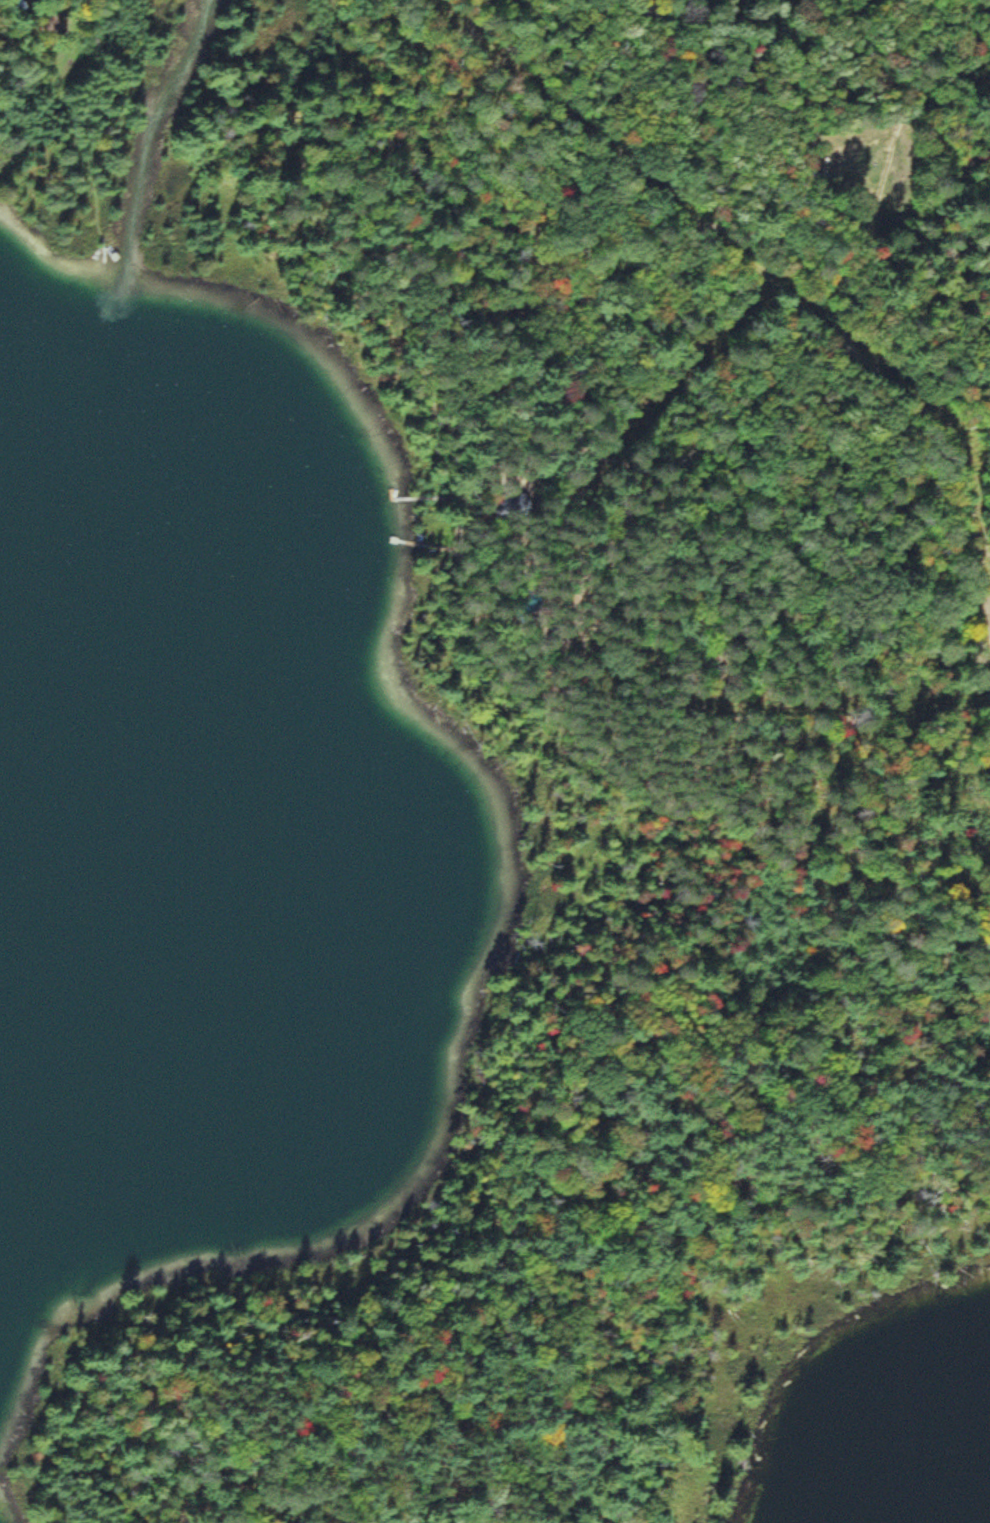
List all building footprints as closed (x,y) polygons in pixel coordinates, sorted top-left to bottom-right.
[(35,2),(32,0),(18,0),(16,5),(30,12),(35,2)]
